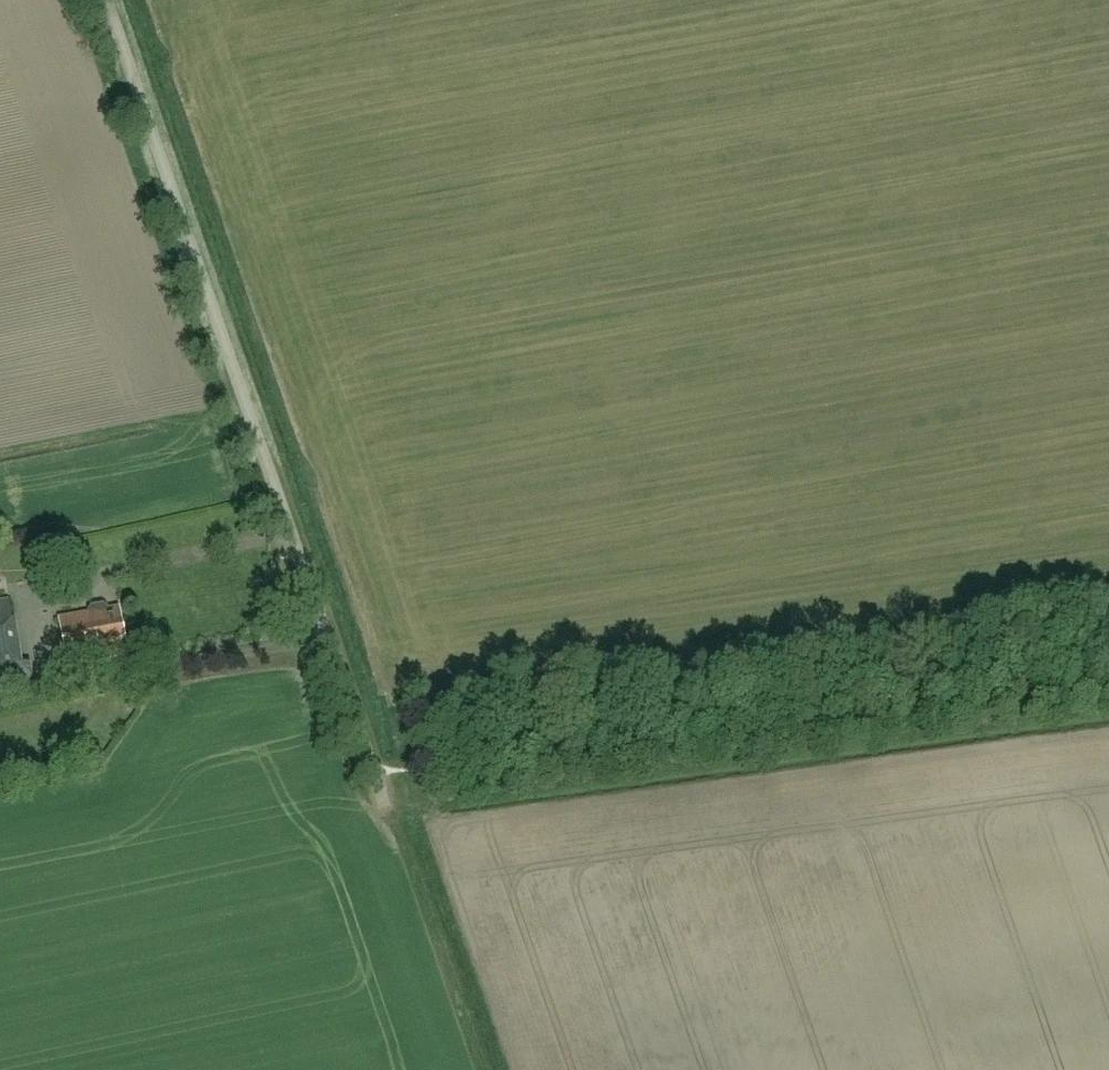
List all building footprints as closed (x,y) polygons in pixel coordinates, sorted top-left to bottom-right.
[(32,687),(29,664),(18,665),(10,600),(0,602),(0,692),(32,687)] [(89,613),(58,619),(67,666),(127,655),(119,608),(108,610),(107,608),(103,605),(91,608),(88,612),(89,613)]
